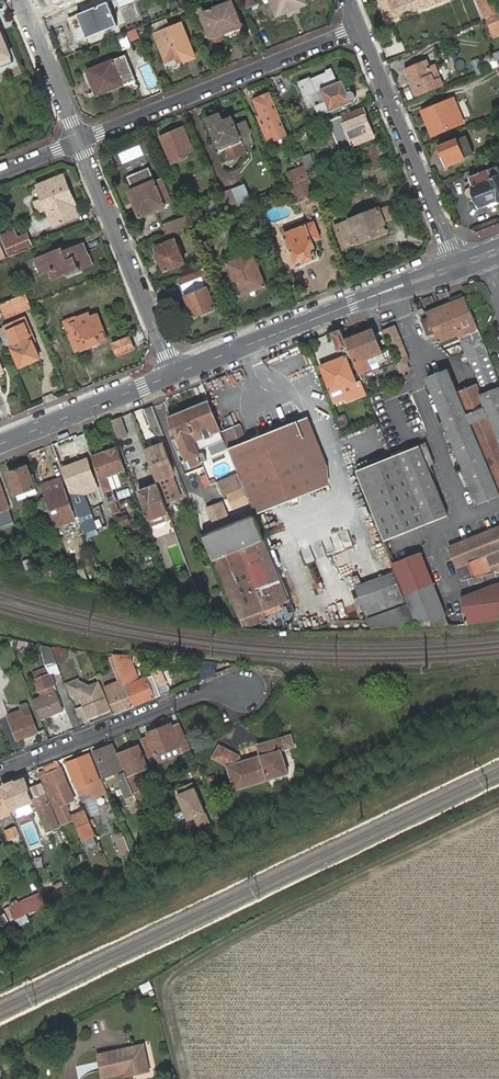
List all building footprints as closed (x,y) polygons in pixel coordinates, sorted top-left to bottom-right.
[(248,8),(255,5),(253,0),(244,0),(248,8)] [(277,17),(307,4),(306,0),(270,0),(277,17)] [(387,22),(423,8),(424,10),(444,1),(444,0),(378,0),(387,22)] [(496,0),(479,0),(486,17),(487,20),(498,15),(498,7),(496,0)] [(201,14),(212,40),(214,42),(217,43),(219,43),(244,33),(231,2),(201,14)] [(117,26),(107,3),(77,15),(77,16),(69,19),(78,42),(117,26)] [(487,20),(486,21),(494,39),(498,36),(498,15),(487,20)] [(154,32),(165,60),(176,56),(179,62),(193,56),(180,22),(154,32)] [(13,63),(0,31),(0,68),(13,63)] [(121,48),(129,46),(126,36),(118,39),(121,48)] [(498,67),(498,51),(483,57),(489,71),(497,68),(498,67)] [(113,59),(86,71),(96,97),(136,80),(125,54),(113,59)] [(415,96),(442,84),(436,70),(434,65),(428,68),(426,61),(405,70),(415,96)] [(338,82),(332,68),(326,71),(326,73),(311,79),(320,100),(325,98),(330,112),(354,101),(355,99),(352,92),(350,91),(348,92),(343,80),(338,82)] [(263,101),(262,97),(254,100),(260,115),(257,116),(268,142),(273,140),(277,148),(289,143),(286,135),(271,97),(263,101)] [(450,104),(455,102),(453,98),(422,111),(432,135),(458,124),(450,104)] [(463,122),(455,102),(450,104),(458,124),(463,122)] [(362,108),(342,116),(344,123),(365,116),(362,108)] [(205,119),(219,151),(224,150),(228,160),(246,153),(240,137),(250,133),(246,123),(236,127),(231,117),(222,120),(219,113),(205,119)] [(340,151),(353,145),(374,137),(365,116),(344,123),(342,116),(328,121),(340,151)] [(160,137),(172,162),(183,157),(182,154),(191,150),(182,128),(160,137)] [(464,137),(458,140),(466,159),(472,156),(464,137)] [(466,159),(458,140),(440,147),(447,166),(466,159)] [(375,145),(363,150),(373,170),(384,166),(375,145)] [(310,154),(301,157),(305,165),(307,170),(315,167),(310,154)] [(307,170),(305,165),(286,172),(292,187),(311,179),(307,170)] [(498,166),(470,177),(471,181),(474,187),(468,189),(465,193),(468,199),(473,201),(478,199),(481,206),(498,200),(498,203),(498,169),(498,166)] [(170,202),(160,179),(154,182),(153,181),(148,168),(127,177),(133,190),(128,191),(139,217),(164,207),(164,205),(170,202)] [(35,202),(38,212),(46,209),(53,225),(77,215),(72,204),(74,204),(63,176),(37,186),(42,199),(35,202)] [(474,187),(471,181),(465,184),(468,189),(474,187)] [(311,182),(287,192),(290,198),(296,197),(298,202),(317,194),(311,182)] [(246,184),(230,190),(238,208),(253,202),(246,184)] [(220,194),(228,212),(238,208),(230,190),(220,194)] [(378,210),(337,228),(345,248),(377,235),(374,228),(382,224),(385,223),(384,221),(392,218),(388,208),(379,211),(378,210)] [(183,217),(162,226),(166,236),(187,228),(183,217)] [(304,263),(316,259),(312,248),(314,247),(312,241),(320,238),(314,223),(284,234),(295,262),(303,260),(304,263)] [(385,232),(382,224),(374,228),(377,235),(385,232)] [(200,243),(210,238),(205,226),(195,230),(200,243)] [(1,235),(8,253),(31,244),(27,234),(18,237),(15,230),(1,235)] [(156,248),(165,271),(184,263),(175,240),(156,248)] [(35,257),(42,275),(51,272),(54,280),(91,266),(81,243),(60,251),(56,249),(35,257)] [(253,253),(227,264),(240,297),(266,287),(253,253)] [(185,297),(183,298),(185,303),(188,302),(194,317),(215,308),(206,288),(205,289),(200,277),(180,285),(185,297)] [(15,310),(31,304),(30,301),(26,292),(10,298),(15,310)] [(475,357),(487,353),(465,297),(425,313),(428,318),(434,333),(438,341),(458,334),(466,354),(461,356),(463,362),(468,360),(469,360),(475,357)] [(6,314),(15,310),(10,298),(0,301),(6,314)] [(106,341),(96,315),(89,318),(88,314),(76,318),(76,317),(63,321),(63,323),(59,324),(61,328),(65,327),(75,352),(81,349),(82,350),(106,341)] [(29,338),(34,336),(26,318),(7,326),(14,343),(11,344),(20,367),(40,359),(34,341),(31,343),(29,338)] [(434,333),(428,318),(421,321),(427,335),(434,333)] [(340,328),(332,331),(340,350),(348,347),(340,328)] [(396,365),(388,346),(380,349),(372,329),(347,339),(363,378),(366,377),(366,374),(386,366),(394,386),(403,382),(399,373),(396,365)] [(129,337),(112,343),(117,354),(133,348),(129,337)] [(498,385),(498,382),(487,353),(469,360),(481,392),(498,385)] [(366,393),(361,379),(355,382),(345,355),(320,366),(330,392),(341,388),(345,398),(347,401),(366,393)] [(444,433),(448,442),(452,440),(455,446),(450,448),(454,457),(459,455),(479,502),(498,494),(498,388),(480,395),(477,386),(457,393),(448,371),(427,379),(449,431),(444,433)] [(341,388),(330,392),(334,402),(345,398),(341,388)] [(191,432),(203,463),(207,462),(202,449),(223,441),(207,401),(185,410),(195,431),(191,432)] [(160,435),(163,434),(151,406),(143,409),(150,426),(160,435)] [(204,466),(203,463),(191,432),(195,431),(185,410),(169,416),(177,438),(173,439),(186,473),(204,466)] [(337,418),(341,428),(349,425),(344,415),(337,418)] [(111,420),(117,434),(125,431),(120,416),(111,420)] [(309,416),(298,421),(324,486),(335,482),(309,416)] [(108,438),(117,434),(111,420),(102,423),(108,438)] [(240,423),(222,431),(239,475),(254,513),(255,514),(324,486),(298,421),(247,441),(240,423)] [(164,443),(145,450),(157,484),(165,505),(177,501),(176,497),(180,496),(172,474),(175,473),(164,443)] [(426,443),(357,470),(385,540),(447,515),(428,466),(434,464),(426,443)] [(92,456),(109,503),(116,500),(113,490),(109,476),(119,472),(122,481),(127,479),(116,448),(92,456)] [(62,467),(73,497),(97,488),(86,458),(62,467)] [(9,473),(18,500),(37,492),(27,466),(9,473)] [(109,476),(113,490),(123,486),(122,481),(119,472),(109,476)] [(203,487),(210,484),(206,473),(198,476),(203,487)] [(231,495),(245,489),(239,475),(225,481),(231,495)] [(9,509),(0,484),(0,512),(9,509)] [(151,525),(170,518),(165,505),(157,484),(138,491),(151,525)] [(45,494),(59,532),(66,530),(77,526),(63,488),(45,494)] [(253,513),(254,513),(245,489),(231,495),(236,508),(249,515),(253,513)] [(210,522),(228,515),(222,499),(204,506),(210,522)] [(77,512),(83,531),(94,527),(87,509),(77,512)] [(203,533),(213,561),(218,559),(244,625),(246,625),(248,625),(252,625),(265,620),(264,617),(281,609),(280,605),(287,602),(263,542),(264,541),(253,513),(249,515),(225,524),(223,517),(211,522),(213,529),(203,533)] [(118,520),(120,527),(130,524),(127,516),(118,520)] [(169,519),(151,526),(155,537),(174,530),(169,519)] [(449,547),(457,567),(467,563),(473,577),(495,570),(498,571),(498,527),(449,547)] [(346,530),(331,537),(338,552),(353,544),(346,530)] [(409,603),(418,626),(448,624),(421,557),(396,567),(410,602),(409,603)] [(27,576),(41,579),(33,558),(16,564),(19,573),(27,576)] [(83,568),(72,572),(77,586),(90,589),(83,568)] [(394,571),(356,586),(367,619),(371,629),(418,626),(409,603),(407,604),(394,571)] [(462,596),(464,612),(457,614),(450,599),(443,602),(452,625),(498,618),(498,583),(492,584),(462,596)] [(58,664),(52,647),(40,645),(46,661),(58,664)] [(189,664),(171,669),(174,679),(191,675),(189,664)] [(126,686),(119,669),(115,671),(119,682),(105,687),(116,713),(134,706),(126,686)] [(34,681),(38,692),(54,686),(50,675),(34,681)] [(150,688),(157,685),(153,676),(146,678),(150,688)] [(134,706),(162,695),(157,685),(150,688),(146,678),(126,686),(134,706)] [(111,710),(100,684),(90,688),(91,691),(85,693),(84,691),(80,679),(65,684),(70,696),(79,693),(84,705),(87,713),(90,718),(111,710)] [(56,692),(33,701),(40,719),(64,710),(56,692)] [(78,717),(87,713),(84,705),(75,709),(78,717)] [(7,715),(17,741),(37,733),(30,716),(25,718),(22,709),(7,715)] [(183,752),(191,749),(180,725),(172,728),(171,725),(147,734),(149,737),(142,740),(150,759),(180,746),(183,752)] [(295,745),(291,734),(265,742),(267,748),(260,750),(262,755),(242,761),(241,754),(220,744),(214,758),(229,765),(236,788),(290,772),(283,749),(295,745)] [(267,748),(265,742),(258,744),(260,750),(267,748)] [(94,752),(102,771),(105,777),(122,770),(111,745),(94,752)] [(127,777),(135,795),(140,793),(133,775),(148,769),(138,746),(119,754),(128,777),(127,777)] [(66,763),(76,788),(98,778),(88,755),(66,763)] [(45,785),(62,825),(68,822),(60,804),(73,799),(60,769),(43,776),(46,784),(45,785)] [(127,777),(125,772),(116,775),(126,799),(135,795),(127,777)] [(3,787),(12,808),(33,800),(44,825),(46,832),(59,828),(55,821),(36,775),(16,783),(15,782),(3,787)] [(183,820),(192,818),(194,823),(205,819),(193,782),(173,789),(183,820)] [(105,804),(111,802),(103,784),(98,786),(105,804)] [(135,795),(139,804),(144,802),(140,793),(135,795)] [(81,836),(93,831),(87,815),(74,819),(81,836)] [(16,826),(4,831),(9,841),(20,836),(16,826)] [(113,838),(120,856),(129,853),(123,834),(113,838)] [(10,906),(16,919),(46,906),(40,893),(10,906)] [(149,981),(138,986),(142,994),(152,989),(149,981)] [(149,1073),(144,1047),(99,1056),(103,1077),(121,1074),(121,1069),(133,1067),(135,1076),(149,1073)] [(126,1077),(135,1076),(133,1067),(121,1069),(121,1074),(125,1074),(126,1077)]
